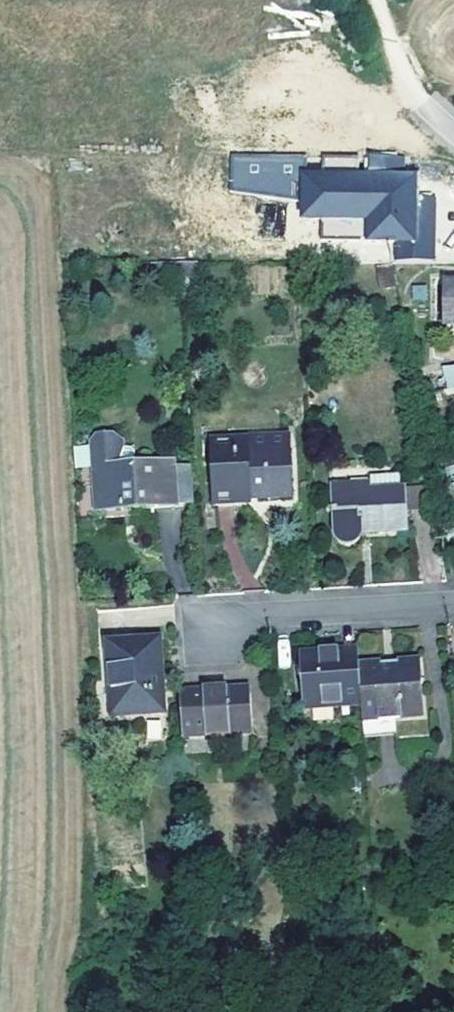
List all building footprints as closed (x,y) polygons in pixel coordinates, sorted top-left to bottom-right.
[(350,167),(350,156),(323,156),(323,167),(350,167)] [(404,158),(368,158),(368,170),(300,170),(300,219),(366,219),(366,237),(391,238),(391,262),(434,262),(434,193),(411,193),(411,171),(404,171),(404,158)] [(195,274),(195,263),(179,263),(179,275),(184,275),(195,275),(195,274)] [(383,287),(394,286),(391,265),(380,267),(383,287)] [(197,274),(195,274),(195,275),(184,275),(184,287),(198,287),(197,274)] [(444,324),(453,324),(453,282),(444,282),(444,324)] [(444,324),(444,337),(453,337),(453,324),(444,324)] [(443,388),(447,387),(443,367),(424,372),(425,386),(425,393),(443,388)] [(443,367),(447,387),(453,385),(453,367),(443,367)] [(425,393),(425,386),(415,390),(416,395),(425,393)] [(443,388),(425,393),(431,426),(450,422),(443,388)] [(172,466),(172,463),(137,464),(137,451),(133,447),(121,448),(121,443),(113,435),(97,436),(90,445),(96,470),(99,509),(173,506),(172,466)] [(288,437),(252,438),(252,449),(288,448),(288,437)] [(289,498),(288,448),(252,449),(252,438),(212,439),(213,503),(248,503),(248,499),(289,498)] [(73,446),(75,467),(91,465),(88,445),(73,446)] [(191,465),(172,466),(173,506),(194,504),(191,465)] [(404,511),(403,489),(368,491),(368,484),(333,486),(336,538),(338,542),(347,547),(355,545),(361,535),(406,532),(404,511)] [(431,488),(403,489),(404,511),(435,509),(431,488)] [(159,678),(165,677),(160,638),(105,643),(114,717),(163,714),(159,678)] [(361,705),(358,664),(357,649),(299,654),(303,709),(361,705)] [(419,660),(358,664),(361,705),(362,721),(395,719),(423,716),(419,660)] [(180,693),(183,738),(252,733),(250,689),(180,693)] [(396,736),(395,719),(362,721),(364,738),(396,736)] [(215,990),(217,1011),(225,1011),(223,989),(215,990)]
